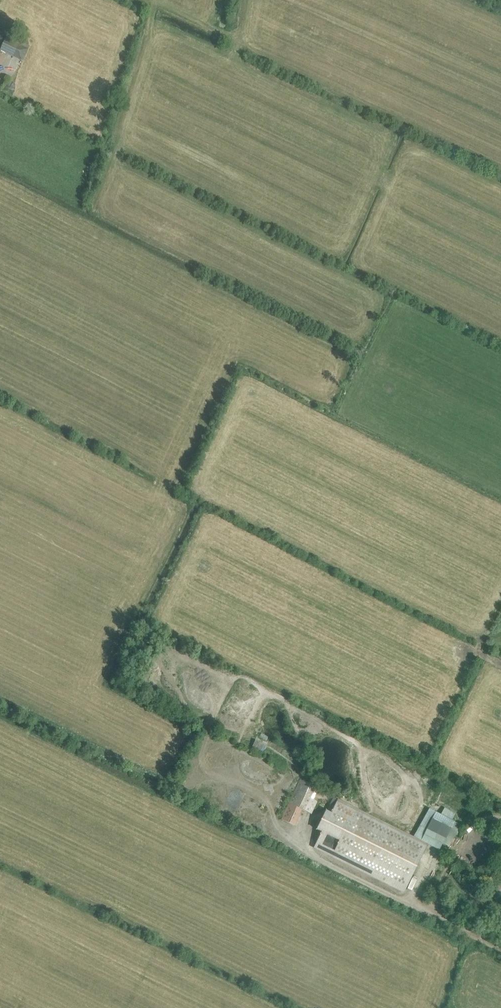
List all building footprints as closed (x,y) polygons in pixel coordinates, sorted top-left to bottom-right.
[(0,34),(0,50),(0,51),(14,57),(19,45),(6,39),(5,40),(1,38),(2,35),(0,34)] [(260,750),(262,745),(253,741),(251,747),(260,750)] [(304,811),(311,799),(305,796),(310,785),(299,780),(288,804),(304,811)] [(317,830),(321,832),(314,847),(404,892),(427,845),(337,800),(330,813),(326,811),(317,830)] [(424,818),(430,822),(420,841),(438,851),(450,830),(457,834),(462,826),(429,808),(424,818)]
